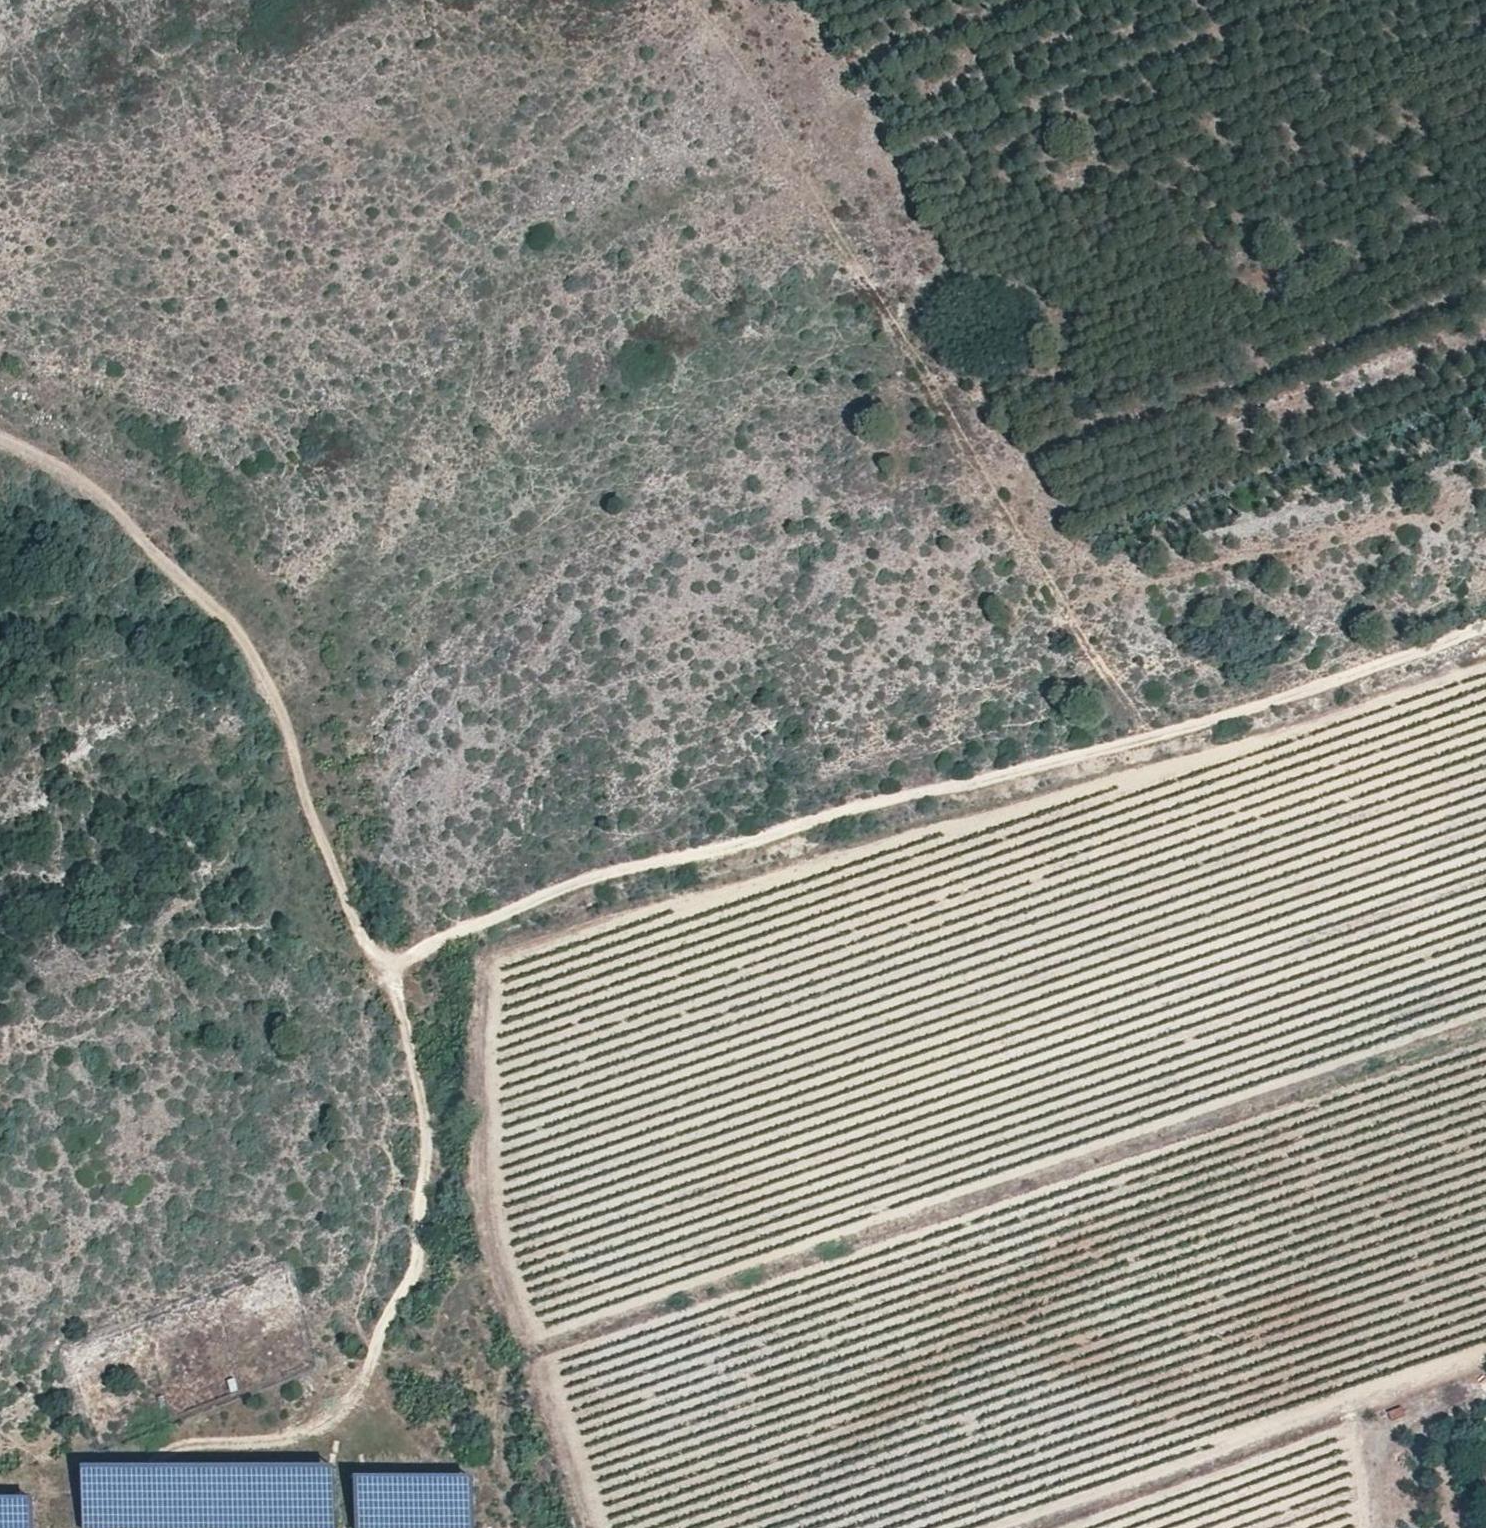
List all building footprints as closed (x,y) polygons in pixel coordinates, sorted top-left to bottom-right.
[(87,1466),(86,1527),(343,1527),(343,1467),(87,1466)] [(478,1479),(361,1476),(360,1527),(477,1527),(478,1479)] [(38,1499),(0,1499),(0,1527),(38,1527),(38,1499)]
